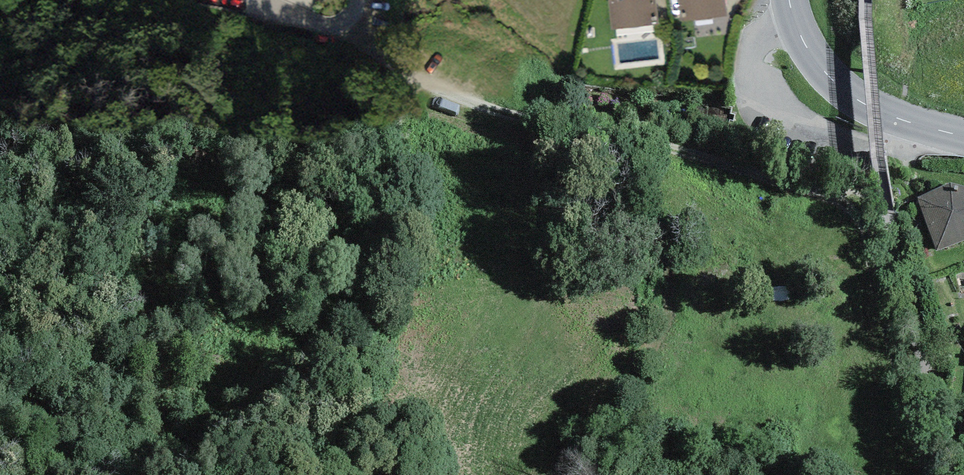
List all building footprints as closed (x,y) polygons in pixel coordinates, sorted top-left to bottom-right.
[(655,0),(631,0),(608,2),(611,29),(652,25),(651,15),(657,15),(655,0)] [(725,0),(678,0),(681,22),(727,16),(725,0)] [(936,251),(963,240),(963,186),(950,182),(918,197),(936,251)]
